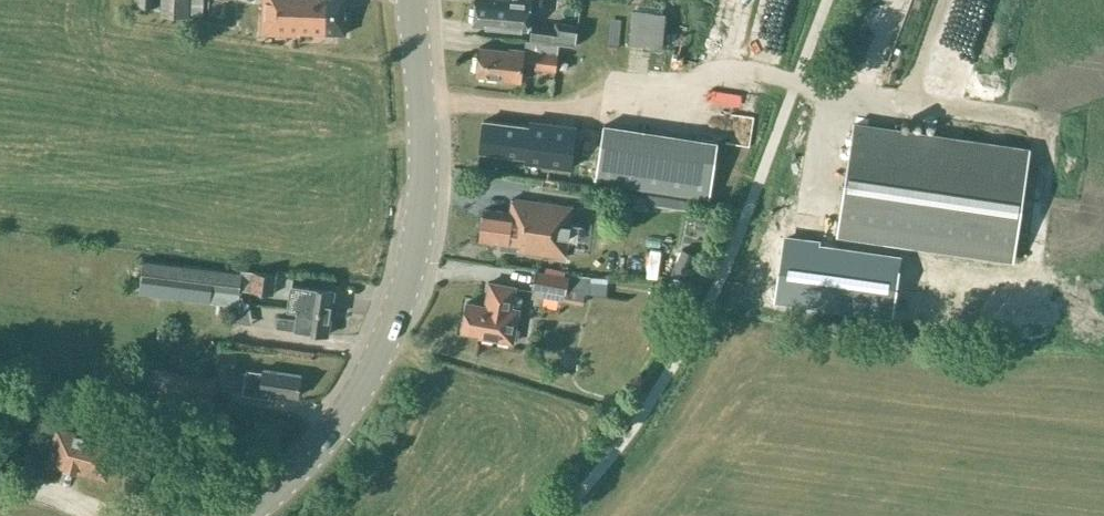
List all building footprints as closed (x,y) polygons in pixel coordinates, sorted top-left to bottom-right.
[(161,13),(203,15),(203,0),(161,0),(161,13)] [(347,0),(263,0),(262,34),(302,35),(302,32),(346,34),(347,0)] [(479,0),(478,0),(476,28),(512,32),(514,15),(537,17),(539,0),(515,0),(515,3),(479,0)] [(698,49),(699,0),(672,0),(671,48),(698,49)] [(709,56),(732,57),(734,0),(711,0),(709,56)] [(596,9),(583,65),(608,70),(621,15),(596,9)] [(668,17),(637,13),(634,44),(664,47),(668,17)] [(532,23),(530,40),(559,44),(559,43),(575,44),(578,22),(561,20),(561,26),(554,25),(532,23)] [(509,49),(480,46),(477,74),(506,78),(506,80),(521,81),(523,67),(556,70),(559,44),(530,40),(529,50),(525,49),(509,47),(509,49)] [(747,138),(747,116),(728,115),(727,138),(747,138)] [(547,129),(484,122),(481,150),(527,156),(528,147),(544,149),(542,165),(572,169),(577,126),(547,123),(547,129)] [(898,130),(854,123),(839,230),(1014,256),(1029,153),(898,134),(898,130)] [(718,142),(604,125),(595,181),(710,198),(718,142)] [(591,170),(593,146),(582,145),(580,169),(591,170)] [(635,192),(634,203),(645,205),(647,194),(635,192)] [(485,209),(481,239),(506,243),(505,248),(561,256),(568,207),(514,199),(512,213),(485,209)] [(784,239),(776,295),(892,313),(900,257),(784,239)] [(682,249),(671,274),(686,280),(696,254),(682,249)] [(253,271),(253,275),(143,261),(139,293),(237,305),(239,290),(273,294),(275,274),(253,271)] [(565,270),(545,266),(544,271),(535,270),(532,288),(566,294),(569,276),(564,275),(565,270)] [(289,308),(298,309),(332,313),(335,291),(301,287),(301,286),(292,285),(289,308)] [(464,342),(516,351),(522,317),(515,316),(519,295),(493,290),(488,314),(470,311),(464,342)] [(248,317),(262,320),(266,303),(252,300),(248,317)] [(329,334),(332,313),(298,309),(296,320),(278,317),(276,327),(295,330),(295,329),(329,334)] [(211,403),(215,379),(152,370),(149,394),(211,403)] [(274,398),(303,402),(306,381),(267,376),(267,378),(251,376),(247,400),(274,404),(274,398)] [(106,475),(115,441),(58,426),(49,461),(106,475)]
